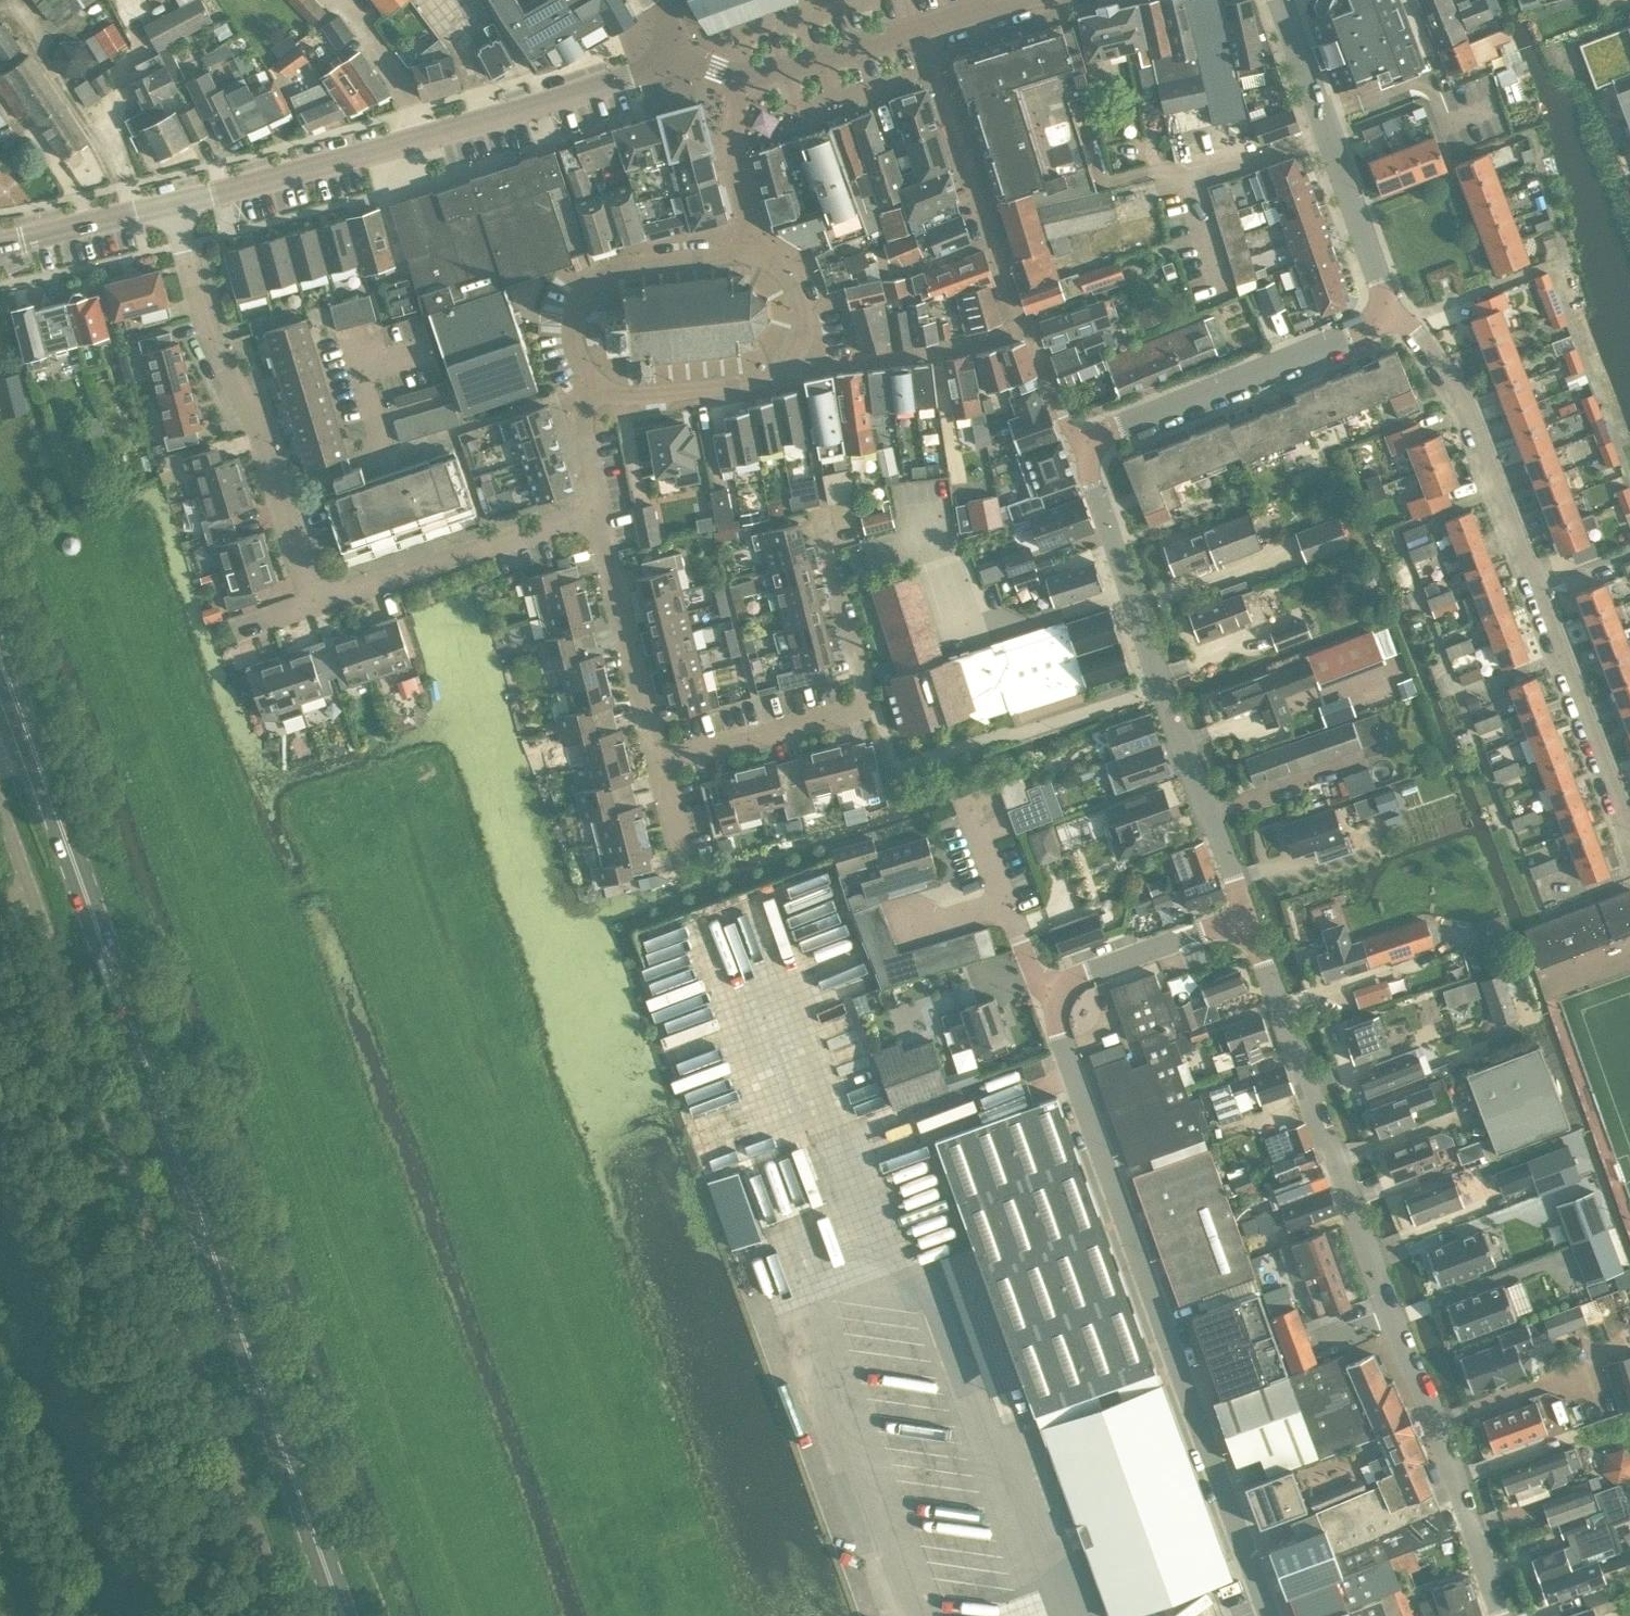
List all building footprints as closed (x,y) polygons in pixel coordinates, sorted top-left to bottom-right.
[(94,0),(34,0),(48,20),(54,16),(59,24),(94,0)] [(213,20),(202,0),(177,0),(180,6),(143,25),(156,50),(213,20)] [(312,24),(325,13),(313,0),(290,0),(312,24)] [(386,14),(405,0),(376,0),(386,14)] [(500,22),(535,70),(549,66),(555,64),(565,59),(566,60),(567,60),(587,49),(595,45),(611,36),(610,34),(616,30),(636,17),(636,16),(635,16),(626,0),(486,0),(500,22)] [(696,11),(709,31),(744,18),(794,0),(689,0),(696,11)] [(1140,3),(1143,20),(1164,113),(1207,103),(1202,73),(1183,77),(1182,74),(1181,68),(1176,69),(1159,0),(1155,0),(1140,3)] [(1176,69),(1181,68),(1182,74),(1183,77),(1202,73),(1207,103),(1210,121),(1246,113),(1239,79),(1223,3),(1222,0),(1159,0),(1176,69)] [(1275,60),(1261,21),(1255,22),(1251,0),(1230,0),(1229,2),(1223,3),(1239,79),(1240,79),(1240,77),(1266,71),(1264,62),(1275,60)] [(1310,20),(1319,42),(1320,42),(1329,65),(1327,66),(1335,86),(1365,75),(1366,76),(1377,72),(1380,79),(1391,74),(1422,63),(1397,0),(1320,0),(1318,4),(1323,16),(1310,20)] [(1421,9),(1430,29),(1438,49),(1466,38),(1458,18),(1451,0),(1418,0),(1421,9)] [(1457,1),(1462,16),(1465,25),(1491,15),(1487,6),(1485,0),(1474,0),(1469,2),(1468,0),(1458,0),(1457,1)] [(1521,9),(1553,0),(1518,0),(1521,9)] [(1088,60),(1127,51),(1138,49),(1142,66),(1151,64),(1138,3),(1118,8),(1117,3),(1097,7),(1098,12),(1079,17),(1088,60)] [(1579,43),(1595,86),(1612,80),(1626,119),(1629,118),(1629,122),(1629,12),(1628,14),(1628,16),(1628,18),(1628,20),(1628,21),(1629,23),(1629,24),(1579,43)] [(321,26),(336,47),(355,34),(340,13),(321,26)] [(109,56),(113,61),(131,50),(113,22),(86,39),(100,62),(109,56)] [(476,48),(491,77),(493,76),(498,77),(505,73),(506,69),(508,67),(507,66),(515,62),(493,22),(483,26),(491,40),(476,48)] [(997,200),(999,200),(1030,193),(1035,205),(1097,191),(1070,103),(1092,97),(1084,69),(1087,68),(1086,67),(1073,25),(1072,25),(1072,27),(1063,30),(1060,22),(973,50),(973,51),(953,57),(997,200)] [(20,49),(1,23),(0,24),(0,59),(2,62),(20,49)] [(1466,38),(1438,49),(1448,74),(1477,63),(1497,55),(1494,47),(1511,40),(1513,39),(1508,27),(1507,27),(1489,35),(1468,43),(1466,38)] [(301,46),(300,46),(298,48),(290,36),(273,48),(282,60),(278,62),(287,74),(309,58),(301,46)] [(452,54),(440,38),(417,55),(420,64),(414,65),(424,98),(461,88),(452,54)] [(158,50),(174,82),(185,77),(169,45),(158,50)] [(202,56),(209,70),(222,63),(215,49),(202,56)] [(359,51),(342,62),(371,102),(390,94),(359,51)] [(88,141),(30,54),(0,74),(0,90),(20,119),(31,112),(63,158),(88,141)] [(131,82),(143,107),(157,100),(177,90),(159,54),(136,65),(138,69),(130,73),(134,81),(131,82)] [(234,58),(242,74),(253,69),(248,57),(242,60),(240,55),(234,58)] [(335,67),(320,77),(347,114),(371,102),(342,62),(338,55),(331,60),(335,67)] [(1084,69),(1092,97),(1105,93),(1097,64),(1086,67),(1087,68),(1084,69)] [(243,132),(230,101),(224,88),(219,90),(211,70),(188,79),(202,115),(208,113),(220,141),(243,132)] [(257,71),(251,74),(256,86),(255,86),(255,87),(252,89),(267,122),(270,120),(291,111),(276,77),(263,84),(257,71)] [(104,96),(113,89),(102,73),(92,80),(104,96)] [(224,86),(245,132),(267,122),(252,89),(246,76),(224,86)] [(321,81),(290,95),(293,105),(309,130),(346,114),(347,114),(320,77),(319,78),(321,81)] [(101,97),(88,79),(75,88),(88,106),(101,97)] [(923,89),(890,99),(892,105),(894,111),(899,127),(902,127),(907,140),(938,130),(933,116),(936,115),(928,92),(927,92),(923,90),(923,89)] [(145,111),(127,120),(134,134),(142,130),(156,158),(208,132),(194,105),(178,114),(177,112),(166,117),(157,100),(143,107),(145,111)] [(646,119),(611,128),(612,132),(622,157),(624,162),(628,172),(631,183),(637,200),(718,178),(716,172),(714,164),(709,147),(711,146),(700,103),(688,106),(660,113),(661,115),(646,119)] [(1253,121),(1261,144),(1300,130),(1292,108),(1253,121)] [(873,110),(851,118),(854,126),(854,127),(880,203),(903,196),(899,187),(920,180),(916,168),(901,173),(892,147),(886,148),(876,118),(873,111),(873,110)] [(1404,125),(1400,115),(1382,122),(1385,132),(1404,125)] [(829,126),(829,128),(830,127),(870,232),(883,228),(886,238),(890,237),(915,229),(912,222),(903,196),(880,203),(854,127),(853,127),(850,119),(829,126)] [(0,126),(0,138),(6,147),(18,139),(5,122),(0,126)] [(1382,133),(1379,123),(1362,129),(1366,139),(1382,133)] [(825,128),(793,139),(810,188),(812,193),(817,208),(828,239),(830,246),(832,245),(870,232),(830,127),(829,128),(825,129),(825,128)] [(557,145),(553,147),(555,151),(554,151),(555,153),(556,153),(571,197),(594,190),(587,170),(615,160),(616,165),(624,162),(622,157),(612,132),(611,128),(575,140),(572,141),(573,145),(573,146),(564,148),(562,149),(559,150),(559,149),(557,145)] [(920,180),(899,187),(903,196),(912,222),(915,229),(915,230),(928,225),(960,212),(955,198),(956,198),(958,197),(950,168),(938,130),(907,140),(916,168),(920,180)] [(1435,136),(1402,149),(1414,180),(1447,168),(1435,136)] [(791,139),(750,153),(762,197),(761,197),(769,223),(771,222),(817,208),(812,193),(810,194),(805,182),(791,140),(791,139)] [(1402,149),(1369,161),(1381,193),(1414,180),(1402,149)] [(1487,152),(1456,164),(1464,186),(1496,174),(1487,152)] [(426,249),(407,255),(424,312),(427,311),(473,296),(511,283),(543,272),(559,267),(573,262),(569,249),(587,243),(583,231),(571,197),(556,153),(555,153),(538,159),(537,156),(537,154),(536,154),(520,160),(520,162),(521,165),(472,181),(471,178),(470,179),(471,181),(438,192),(433,194),(433,193),(432,191),(420,195),(409,199),(426,249)] [(1257,170),(1267,199),(1311,184),(1306,173),(1300,175),(1294,157),(1257,170)] [(1496,174),(1464,186),(1472,208),(1504,196),(1496,174)] [(718,178),(637,200),(645,232),(647,240),(691,229),(691,230),(729,221),(718,178)] [(1231,187),(1228,179),(1207,186),(1210,193),(1231,187)] [(631,183),(575,199),(587,235),(590,247),(645,232),(637,200),(631,183)] [(1264,209),(1276,204),(1281,219),(1282,219),(1318,206),(1311,184),(1267,199),(1261,201),(1264,209)] [(1011,238),(1013,247),(1016,257),(1015,257),(1012,267),(1020,292),(1058,279),(1045,238),(1050,237),(1065,233),(1104,224),(1103,220),(1116,217),(1110,189),(1097,192),(1097,191),(1035,205),(1030,193),(999,200),(1001,206),(998,210),(1006,236),(1011,238)] [(1504,196),(1472,208),(1480,229),(1512,217),(1504,196)] [(1235,203),(1214,209),(1217,217),(1238,210),(1235,203)] [(1281,219),(1289,241),(1326,229),(1318,206),(1282,219),(1281,219)] [(817,208),(771,222),(773,229),(801,246),(828,239),(817,208)] [(380,209),(349,218),(365,273),(395,264),(380,209)] [(1238,210),(1217,217),(1221,232),(1223,239),(1244,233),(1242,226),(1238,210)] [(908,233),(917,257),(923,255),(925,257),(970,241),(969,237),(969,234),(967,228),(965,226),(961,215),(962,214),(962,213),(916,232),(914,231),(908,233)] [(1512,217),(1480,229),(1489,251),(1520,239),(1512,217)] [(348,218),(317,227),(330,272),(361,264),(348,218)] [(317,227),(287,235),(299,280),(330,272),(317,227)] [(1552,227),(1541,231),(1544,239),(1555,235),(1552,227)] [(1289,241),(1297,263),(1297,264),(1334,250),(1326,229),(1289,241)] [(892,260),(904,262),(917,257),(908,233),(885,242),(892,260)] [(1071,250),(1065,233),(1050,237),(1056,256),(1071,250)] [(1244,233),(1223,239),(1228,254),(1230,262),(1251,256),(1249,248),(1244,233)] [(287,235),(256,244),(268,289),(299,280),(287,235)] [(1520,239),(1489,251),(1497,273),(1528,261),(1520,239)] [(256,244),(224,252),(228,268),(225,269),(229,284),(233,283),(237,297),(239,303),(269,295),(268,289),(256,244)] [(815,254),(819,264),(836,257),(832,246),(831,247),(822,250),(822,251),(815,254)] [(844,286),(849,307),(886,298),(881,277),(858,282),(857,275),(852,277),(851,271),(869,264),(864,249),(844,257),(843,255),(836,258),(836,257),(819,264),(824,276),(827,291),(844,286)] [(923,269),(911,274),(915,292),(920,291),(922,298),(945,290),(947,295),(988,285),(995,283),(983,250),(967,256),(925,271),(924,271),(923,269)] [(1296,288),(1305,285),(1305,286),(1342,273),(1334,250),(1297,264),(1297,263),(1289,266),(1296,288)] [(1172,260),(1162,264),(1167,279),(1177,275),(1172,260)] [(1058,279),(1020,292),(1025,306),(1029,309),(1031,308),(1036,311),(1039,305),(1053,301),(1092,288),(1098,291),(1120,283),(1124,276),(1119,261),(1115,262),(1078,274),(1078,272),(1058,279)] [(133,276),(142,310),(145,310),(148,322),(171,316),(168,304),(169,303),(160,269),(133,276)] [(603,316),(599,316),(599,319),(603,319),(605,335),(601,336),(601,339),(605,339),(606,339),(606,343),(610,343),(609,339),(622,338),(623,342),(625,341),(625,342),(627,357),(630,357),(632,376),(639,382),(647,381),(653,374),(652,364),(654,364),(653,360),(667,358),(668,362),(671,362),(671,358),(685,356),(685,360),(688,360),(688,356),(702,354),(702,359),(706,358),(705,354),(719,352),(720,357),(723,356),(723,352),(736,350),(737,355),(740,354),(740,350),(751,349),(749,334),(753,334),(755,338),(758,336),(756,332),(766,321),(770,322),(771,318),(767,317),(765,302),(769,300),(768,297),(764,299),(760,296),(752,290),(752,289),(753,285),(750,284),(749,288),(745,289),(744,274),(732,275),(732,271),(728,271),(729,276),(715,277),(715,273),(711,273),(712,278),(698,279),(697,275),(694,275),(694,280),(681,281),(680,277),(677,277),(677,282),(663,283),(663,279),(659,279),(660,283),(646,285),(646,281),(644,281),(642,281),(643,285),(625,287),(623,288),(625,311),(623,311),(623,309),(619,309),(620,313),(607,314),(606,310),(603,311),(603,315),(603,316)] [(1236,284),(1237,284),(1258,278),(1255,271),(1234,277),(1236,284)] [(1346,284),(1342,273),(1305,286),(1305,287),(1311,285),(1321,313),(1346,305),(1345,301),(1350,299),(1345,284),(1346,284)] [(116,317),(142,310),(133,276),(107,283),(116,317)] [(887,298),(910,293),(907,276),(882,280),(887,298)] [(391,315),(404,311),(416,308),(408,277),(383,284),(391,315)] [(1274,283),(1257,289),(1268,314),(1284,307),(1274,283)] [(955,294),(961,316),(967,332),(999,321),(1000,321),(988,285),(947,295),(947,296),(955,294)] [(1552,286),(1540,291),(1550,316),(1562,312),(1552,286)] [(429,312),(447,365),(451,377),(452,377),(465,414),(539,389),(526,352),(528,352),(523,339),(506,287),(429,312)] [(68,303),(69,303),(79,342),(98,337),(100,343),(112,340),(99,293),(88,296),(87,293),(85,294),(80,290),(72,292),(70,298),(68,299),(69,301),(68,302),(68,303)] [(1481,315),(1472,318),(1481,343),(1509,332),(1500,308),(1507,305),(1502,292),(1476,302),(1481,315)] [(356,297),(363,322),(376,319),(370,294),(356,297)] [(890,317),(895,347),(912,344),(909,327),(904,295),(893,298),(897,316),(890,317)] [(1111,296),(1058,314),(1041,320),(1052,351),(1067,346),(1064,338),(1108,323),(1117,316),(1111,296)] [(343,301),(350,326),(363,322),(356,297),(343,301)] [(891,348),(895,347),(890,317),(897,316),(893,298),(886,299),(886,298),(849,307),(863,351),(891,348)] [(18,312),(15,312),(26,357),(28,357),(30,367),(47,362),(44,351),(77,342),(66,300),(35,308),(35,307),(33,308),(29,305),(19,307),(18,312)] [(907,304),(911,327),(915,344),(938,339),(934,319),(930,320),(928,313),(927,313),(924,300),(907,304)] [(925,300),(924,300),(927,313),(928,313),(934,312),(931,300),(926,301),(925,300)] [(337,330),(350,326),(343,301),(330,304),(337,330)] [(1134,313),(1140,329),(1162,320),(1156,305),(1134,313)] [(1554,328),(1566,323),(1562,312),(1550,316),(1554,328)] [(274,314),(250,321),(253,334),(266,330),(278,326),(274,314)] [(1295,330),(1312,324),(1309,317),(1292,323),(1295,330)] [(278,326),(266,330),(284,389),(281,390),(286,409),(290,408),(307,466),(307,467),(342,456),(301,319),(278,326)] [(936,324),(940,338),(940,339),(951,336),(947,321),(936,324)] [(1215,357),(1200,321),(1105,359),(1118,396),(1215,357)] [(148,352),(159,393),(191,385),(179,343),(174,344),(171,331),(140,340),(143,353),(148,352)] [(1509,332),(1481,343),(1490,366),(1518,355),(1509,332)] [(1075,345),(1075,346),(1076,346),(1080,358),(1088,355),(1087,353),(1099,348),(1105,346),(1100,334),(1082,341),(1075,345)] [(1024,339),(998,346),(1010,386),(1009,386),(1011,394),(1012,395),(1036,385),(1040,384),(1024,339)] [(998,346),(976,353),(987,391),(1008,385),(1009,386),(1010,386),(998,346)] [(1061,386),(1094,372),(1106,367),(1099,348),(1087,353),(1088,355),(1080,358),(1076,346),(1075,346),(1050,355),(1054,367),(1061,386)] [(1563,352),(1568,363),(1580,358),(1576,347),(1563,352)] [(1398,418),(1408,414),(1420,409),(1396,349),(1377,357),(1380,364),(1365,370),(1364,366),(1294,394),(1296,400),(1230,427),(1227,421),(1157,449),(1159,452),(1144,458),(1142,451),(1123,459),(1149,524),(1172,515),(1170,510),(1183,505),(1174,482),(1240,456),(1242,461),(1312,434),(1309,426),(1389,394),(1398,418)] [(112,353),(119,379),(131,376),(124,350),(112,353)] [(944,363),(944,364),(955,417),(982,411),(977,390),(980,389),(972,354),(946,359),(944,363)] [(1518,355),(1490,366),(1499,389),(1527,378),(1518,355)] [(1572,374),(1584,369),(1580,358),(1568,363),(1572,374)] [(933,361),(911,364),(915,401),(916,406),(938,404),(935,379),(933,365),(933,361)] [(911,364),(889,366),(894,401),(895,409),(916,406),(915,401),(911,364)] [(867,369),(864,369),(871,424),(884,423),(882,410),(895,409),(894,401),(889,366),(867,369)] [(864,369),(834,373),(847,454),(858,452),(876,450),(871,427),(871,424),(864,369)] [(0,377),(0,403),(4,418),(29,412),(18,372),(0,377)] [(804,379),(819,455),(832,453),(835,469),(848,466),(846,450),(845,450),(833,373),(804,379)] [(1527,378),(1499,389),(1508,412),(1536,402),(1527,378)] [(397,406),(450,390),(447,381),(395,397),(397,406)] [(202,427),(191,385),(159,393),(170,434),(165,435),(168,449),(200,441),(196,428),(202,427)] [(1017,416),(1008,419),(1019,451),(1059,437),(1057,430),(1053,420),(1052,418),(1051,415),(1051,414),(1048,405),(1044,406),(1036,385),(1012,395),(1011,394),(1010,394),(1017,416)] [(798,390),(772,395),(773,400),(774,400),(774,401),(782,442),(783,442),(807,437),(798,390)] [(1581,398),(1585,409),(1598,405),(1593,394),(1581,398)] [(986,412),(995,410),(991,396),(982,399),(986,412)] [(773,400),(748,405),(749,410),(750,410),(758,452),(759,452),(784,447),(783,442),(782,442),(774,401),(774,400),(773,400)] [(401,442),(456,425),(460,424),(454,402),(394,419),(401,442)] [(1536,402),(1508,412),(1517,436),(1545,425),(1536,402)] [(506,442),(517,438),(517,439),(553,428),(545,404),(499,420),(506,442)] [(1590,420),(1602,416),(1598,405),(1585,409),(1590,420)] [(727,430),(714,432),(721,470),(723,479),(736,476),(734,468),(736,467),(735,462),(760,457),(759,452),(758,452),(750,410),(749,410),(725,415),(727,430)] [(678,483),(691,480),(698,479),(693,452),(696,452),(693,433),(687,434),(685,423),(668,426),(664,424),(654,426),(652,429),(650,430),(656,457),(653,458),(656,472),(675,468),(678,483)] [(1407,446),(1417,471),(1449,459),(1440,433),(1425,439),(1419,423),(1386,436),(1392,452),(1407,446)] [(982,427),(984,438),(986,445),(992,443),(988,425),(982,427)] [(1545,425),(1517,436),(1525,459),(1554,448),(1545,425)] [(517,439),(524,460),(560,449),(553,428),(517,439)] [(468,440),(473,455),(481,452),(476,437),(468,440)] [(1007,504),(999,507),(1003,524),(1003,527),(1014,523),(1030,517),(1041,513),(1046,511),(1046,510),(1040,493),(1075,481),(1059,437),(1019,451),(1016,452),(1031,495),(1007,504)] [(1599,445),(1603,456),(1615,451),(1611,440),(1599,445)] [(1554,448),(1525,459),(1534,482),(1562,471),(1554,448)] [(524,460),(531,481),(567,469),(560,449),(524,460)] [(194,471),(201,495),(247,481),(239,456),(216,463),(212,450),(183,459),(188,473),(194,471)] [(1607,467),(1620,462),(1615,451),(1603,456),(1607,467)] [(473,455),(477,466),(485,463),(481,452),(473,455)] [(324,499),(338,540),(344,558),(476,514),(457,455),(324,499)] [(156,459),(158,468),(164,467),(167,462),(165,456),(156,459)] [(1417,471),(1426,494),(1406,501),(1412,518),(1450,503),(1445,488),(1459,482),(1449,459),(1417,471)] [(926,464),(927,473),(940,472),(939,463),(926,464)] [(913,475),(927,473),(926,464),(912,466),(913,475)] [(338,489),(365,480),(360,466),(349,469),(344,471),(344,474),(334,478),(338,489)] [(531,481),(538,502),(574,490),(567,469),(531,481)] [(823,474),(828,502),(854,497),(849,469),(823,474)] [(1562,471),(1534,482),(1543,505),(1571,495),(1562,471)] [(900,481),(899,472),(885,473),(886,483),(900,481)] [(882,473),(867,476),(872,497),(887,494),(882,473)] [(1366,478),(1370,489),(1383,484),(1378,473),(1366,478)] [(790,483),(792,496),(801,494),(804,507),(820,503),(815,478),(790,483)] [(482,482),(487,496),(495,493),(491,479),(482,482)] [(202,520),(206,535),(235,525),(231,513),(254,506),(247,481),(201,495),(208,518),(202,520)] [(1387,495),(1383,484),(1370,489),(1374,500),(1387,495)] [(1621,503),(1629,499),(1629,490),(1629,487),(1617,491),(1621,503)] [(727,488),(711,491),(717,523),(733,520),(727,488)] [(500,505),(495,493),(487,496),(491,508),(500,505)] [(792,509),(804,507),(801,494),(792,496),(789,496),(792,509)] [(997,494),(967,500),(968,503),(973,529),(1003,524),(999,507),(998,503),(997,494)] [(1571,495),(1543,505),(1552,528),(1580,518),(1571,495)] [(1041,513),(1030,517),(1041,548),(1093,529),(1081,497),(1046,510),(1046,511),(1041,513)] [(1629,511),(1629,499),(1621,503),(1625,513),(1629,511)] [(645,547),(664,542),(654,503),(635,508),(645,547)] [(740,514),(743,524),(759,521),(757,511),(740,514)] [(1459,515),(1446,520),(1456,545),(1481,535),(1471,511),(1459,515)] [(1175,573),(1192,567),(1214,559),(1216,563),(1261,546),(1249,513),(1165,545),(1175,573)] [(1580,518),(1552,528),(1561,553),(1589,542),(1585,530),(1596,525),(1592,514),(1580,518)] [(1338,516),(1295,532),(1306,563),(1349,546),(1338,516)] [(791,524),(751,534),(755,549),(763,547),(769,568),(816,556),(813,545),(806,547),(803,536),(799,522),(791,524)] [(1408,543),(1425,537),(1430,535),(1425,522),(1403,530),(1408,543)] [(217,547),(224,570),(270,556),(262,531),(239,538),(235,525),(206,535),(210,549),(217,547)] [(1456,545),(1445,549),(1450,561),(1460,557),(1465,569),(1490,559),(1481,535),(1456,545)] [(1421,545),(1409,550),(1413,561),(1425,556),(1438,552),(1433,540),(1421,545)] [(1009,574),(1036,565),(1030,547),(1003,556),(1009,574)] [(633,591),(636,601),(681,590),(676,569),(685,567),(681,552),(641,562),(644,576),(638,577),(641,589),(633,591)] [(277,581),(270,556),(224,570),(231,594),(225,596),(229,610),(259,601),(254,588),(277,581)] [(816,556),(769,568),(774,588),(814,578),(811,569),(819,567),(816,556)] [(1425,556),(1413,561),(1421,584),(1434,579),(1425,556)] [(1490,559),(1465,569),(1474,594),(1500,584),(1490,559)] [(1046,577),(1054,602),(1055,605),(1099,591),(1102,589),(1104,589),(1096,565),(1096,564),(1095,561),(1046,577)] [(1369,562),(1343,572),(1351,594),(1356,592),(1373,586),(1378,585),(1377,582),(1369,562)] [(1601,573),(1605,582),(1625,575),(1622,565),(1601,573)] [(533,591),(539,615),(589,603),(582,578),(575,580),(572,566),(522,578),(526,593),(533,591)] [(916,575),(872,588),(899,675),(893,677),(891,672),(883,675),(901,732),(908,730),(909,733),(932,726),(931,723),(945,718),(946,721),(969,714),(968,710),(973,709),(974,711),(987,716),(1009,710),(1008,708),(1085,683),(1086,685),(1130,671),(1121,642),(1120,642),(1119,639),(1120,638),(1110,609),(1066,623),(1068,629),(996,653),(993,645),(969,652),(968,651),(969,650),(968,649),(960,651),(961,653),(962,653),(962,655),(957,656),(956,654),(957,654),(957,653),(949,655),(949,657),(950,656),(950,658),(943,661),(943,660),(916,575)] [(814,578),(774,588),(779,609),(826,597),(824,586),(816,588),(814,578)] [(1434,579),(1421,584),(1427,599),(1439,594),(1434,579)] [(729,585),(733,598),(743,596),(739,582),(729,585)] [(1577,593),(1586,617),(1614,607),(1605,582),(1577,593)] [(1475,595),(1464,599),(1467,608),(1472,622),(1483,617),(1509,608),(1500,584),(1474,594),(1475,595)] [(714,588),(718,602),(727,600),(724,586),(714,588)] [(1268,620),(1256,588),(1190,613),(1200,638),(1244,622),(1246,628),(1268,620)] [(1451,589),(1439,594),(1444,605),(1455,601),(1451,589)] [(646,610),(648,619),(686,610),(681,590),(636,601),(638,612),(646,610)] [(1439,594),(1427,599),(1431,610),(1444,605),(1439,594)] [(746,610),(743,596),(733,598),(736,612),(746,610)] [(826,597),(779,609),(784,629),(824,618),(821,609),(829,607),(826,597)] [(721,616),(731,613),(727,600),(718,602),(721,616)] [(537,640),(541,654),(591,642),(588,629),(595,627),(589,603),(539,615),(546,638),(537,640)] [(1586,617),(1595,641),(1623,630),(1614,607),(1586,617)] [(1484,619),(1477,621),(1480,629),(1487,626),(1493,642),(1518,632),(1509,608),(1483,617),(1484,619)] [(643,632),(646,642),(692,631),(686,610),(648,619),(651,630),(643,632)] [(374,627),(359,632),(374,677),(408,666),(403,653),(409,651),(396,616),(381,621),(374,627)] [(784,629),(773,631),(779,652),(789,649),(836,637),(834,627),(826,629),(824,618),(784,629)] [(1311,636),(1305,620),(1272,632),(1278,648),(1311,636)] [(740,625),(744,639),(753,637),(749,623),(740,625)] [(725,629),(728,643),(738,640),(734,626),(725,629)] [(1258,704),(1262,714),(1267,727),(1292,717),(1284,695),(1396,653),(1386,627),(1373,632),(1373,630),(1307,654),(1309,659),(1268,675),(1267,673),(1221,691),(1223,697),(1221,698),(1225,709),(1227,708),(1230,715),(1258,704)] [(1604,664),(1629,654),(1629,649),(1623,630),(1595,641),(1604,664)] [(656,651),(658,660),(697,651),(692,631),(646,642),(648,653),(656,651)] [(335,636),(321,641),(333,677),(338,675),(342,688),(374,677),(359,632),(348,635),(335,636)] [(1518,632),(1493,642),(1502,666),(1515,661),(1527,657),(1518,632)] [(744,639),(747,652),(756,650),(753,637),(744,639)] [(786,672),(777,674),(780,689),(790,687),(829,677),(826,664),(834,662),(831,650),(839,648),(836,637),(789,649),(794,670),(786,672)] [(1458,642),(1462,653),(1474,649),(1470,638),(1458,642)] [(731,656),(741,654),(738,640),(728,643),(731,656)] [(299,653),(285,657),(300,702),(333,691),(329,678),(333,677),(321,641),(308,645),(299,653)] [(560,665),(566,689),(608,678),(602,654),(595,655),(591,642),(541,654),(545,669),(560,665)] [(1446,647),(1450,658),(1462,653),(1458,642),(1446,647)] [(653,673),(656,683),(702,671),(697,651),(658,660),(661,671),(653,673)] [(1612,687),(1629,680),(1629,654),(1604,664),(1612,687)] [(263,661),(247,666),(263,715),(262,715),(263,719),(283,720),(304,713),(300,702),(285,657),(273,661),(263,661)] [(1480,667),(1460,675),(1463,684),(1483,676),(1480,667)] [(677,702),(680,715),(719,705),(715,690),(707,692),(702,671),(656,683),(659,694),(666,692),(669,704),(677,702)] [(1510,686),(1520,711),(1544,702),(1535,677),(1510,686)] [(557,716),(561,730),(610,718),(607,705),(614,703),(608,678),(566,689),(572,712),(557,716)] [(1621,710),(1629,707),(1629,680),(1612,687),(1621,710)] [(1520,711),(1529,735),(1554,726),(1544,702),(1520,711)] [(1629,733),(1629,707),(1621,710),(1629,733)] [(1149,712),(1106,727),(1117,757),(1160,743),(1149,712)] [(1487,717),(1491,728),(1503,724),(1499,712),(1487,717)] [(1373,713),(1263,753),(1247,759),(1256,783),(1382,737),(1373,713)] [(1475,721),(1479,733),(1491,728),(1487,717),(1475,721)] [(579,741),(585,764),(627,754),(621,729),(614,731),(610,718),(561,730),(564,745),(579,741)] [(1529,735),(1538,760),(1563,750),(1554,726),(1529,735)] [(540,737),(526,740),(529,750),(543,747),(540,737)] [(863,798),(884,793),(872,743),(852,748),(850,741),(826,748),(836,789),(859,784),(863,798)] [(1117,757),(1104,762),(1115,793),(1171,773),(1160,743),(1117,757)] [(790,764),(802,814),(816,810),(813,795),(836,789),(826,748),(801,754),(803,761),(790,764)] [(1538,760),(1547,784),(1572,774),(1563,750),(1538,760)] [(576,792),(580,806),(630,793),(626,781),(634,779),(627,754),(585,764),(591,788),(576,792)] [(750,767),(760,809),(783,803),(787,817),(802,814),(790,764),(776,767),(774,760),(750,767)] [(1505,765),(1510,776),(1521,772),(1517,760),(1505,765)] [(1493,769),(1498,781),(1510,776),(1505,765),(1493,769)] [(737,815),(760,809),(750,767),(725,773),(727,780),(702,786),(714,836),(741,829),(737,815)] [(1369,767),(1343,776),(1344,780),(1348,790),(1374,781),(1369,767)] [(1547,784),(1556,808),(1581,798),(1572,774),(1547,784)] [(1022,775),(998,785),(1003,797),(1027,788),(1022,775)] [(1027,788),(1003,797),(1007,810),(1031,802),(1027,788)] [(1108,824),(1106,825),(1119,859),(1164,843),(1157,822),(1173,816),(1162,788),(1111,806),(1116,821),(1108,824)] [(1392,788),(1374,794),(1380,811),(1398,805),(1392,788)] [(591,819),(597,842),(646,830),(640,805),(633,807),(630,793),(580,806),(583,821),(591,819)] [(1556,808),(1565,832),(1590,823),(1581,798),(1556,808)] [(1031,802),(1007,810),(1012,822),(1016,832),(1016,833),(1053,819),(1048,807),(1036,812),(1032,801),(1031,802)] [(1333,808),(1283,825),(1293,855),(1323,845),(1328,859),(1353,851),(1348,835),(1342,837),(1333,808)] [(1523,813),(1528,825),(1539,820),(1535,809),(1523,813)] [(1512,818),(1516,829),(1528,825),(1523,813),(1512,818)] [(1565,832),(1574,856),(1599,847),(1590,823),(1565,832)] [(653,854),(646,830),(597,842),(604,866),(596,868),(599,883),(649,870),(645,856),(653,854)] [(1030,842),(1039,863),(1060,855),(1053,833),(1030,842)] [(847,897),(853,912),(880,902),(879,900),(883,899),(881,892),(938,874),(927,837),(877,852),(873,838),(833,850),(841,876),(858,871),(863,890),(847,897)] [(1204,840),(1184,848),(1184,847),(1172,851),(1183,883),(1215,871),(1204,840)] [(1609,872),(1599,847),(1574,856),(1584,881),(1609,872)] [(1542,862),(1547,873),(1559,869),(1555,857),(1542,862)] [(1530,866),(1534,878),(1547,873),(1542,862),(1530,866)] [(1224,895),(1216,874),(1181,887),(1189,907),(1198,904),(1200,910),(1209,906),(1207,901),(1224,895)] [(1163,877),(1148,883),(1153,896),(1168,891),(1163,877)] [(1540,968),(1629,933),(1629,889),(1525,929),(1540,968)] [(1154,897),(1152,898),(1153,899),(1157,909),(1173,903),(1169,891),(1168,892),(1168,891),(1153,896),(1154,897)] [(1138,904),(1134,905),(1138,915),(1141,914),(1152,910),(1157,909),(1153,899),(1149,900),(1138,904)] [(853,912),(858,925),(884,914),(880,902),(853,912)] [(1050,928),(1056,943),(1060,954),(1106,938),(1096,911),(1050,928)] [(858,925),(863,937),(889,926),(884,914),(858,925)] [(1502,914),(1477,922),(1484,945),(1509,937),(1502,914)] [(1327,979),(1339,974),(1431,944),(1423,919),(1351,943),(1346,927),(1338,923),(1328,927),(1324,934),(1330,950),(1319,954),(1327,979)] [(863,937),(868,949),(894,939),(889,926),(863,937)] [(975,930),(983,957),(996,953),(988,926),(975,930)] [(962,934),(970,961),(983,957),(975,930),(962,934)] [(950,938),(958,965),(970,961),(962,934),(950,938)] [(937,942),(945,969),(958,965),(950,938),(937,942)] [(883,987),(907,980),(899,953),(900,953),(894,939),(868,949),(883,987)] [(924,945),(933,972),(945,969),(937,942),(924,945)] [(912,949),(920,976),(933,972),(924,945),(912,949)] [(899,953),(907,980),(920,976),(912,949),(900,953),(899,953)] [(1467,954),(1473,971),(1480,969),(1475,951),(1467,954)] [(1189,999),(1176,1005),(1180,1016),(1178,1016),(1184,1029),(1189,1027),(1205,1022),(1220,1017),(1215,1001),(1247,989),(1246,988),(1248,983),(1246,977),(1241,975),(1239,970),(1197,986),(1204,1004),(1193,1008),(1189,999)] [(1155,972),(1111,988),(1129,1040),(1140,1036),(1144,1049),(1169,1041),(1168,1039),(1177,1035),(1171,1018),(1178,1016),(1180,1016),(1176,1005),(1170,989),(1162,991),(1155,972)] [(1497,1024),(1518,1016),(1503,973),(1482,980),(1497,1024)] [(956,1042),(962,1040),(971,1037),(976,1050),(980,1048),(984,1059),(1009,1050),(1005,1039),(1009,1038),(994,997),(961,1009),(965,1020),(950,1026),(956,1042)] [(1230,1050),(1258,1041),(1269,1037),(1261,1013),(1225,1026),(1215,1029),(1219,1040),(1223,1053),(1230,1050)] [(1390,1050),(1386,1038),(1378,1015),(1358,1022),(1345,1026),(1352,1044),(1350,1045),(1350,1047),(1348,1051),(1351,1058),(1355,1060),(1355,1061),(1390,1050)] [(1205,1022),(1189,1027),(1193,1042),(1210,1036),(1205,1022)] [(899,1041),(872,1050),(876,1061),(894,1108),(920,1098),(949,1087),(931,1040),(932,1039),(904,1049),(900,1040),(899,1041)] [(1127,1055),(1094,1067),(1095,1068),(1110,1109),(1115,1123),(1130,1165),(1131,1164),(1204,1137),(1201,1130),(1209,1127),(1198,1097),(1190,1100),(1177,1063),(1183,1061),(1175,1039),(1169,1041),(1144,1049),(1149,1061),(1132,1067),(1127,1055)] [(1263,1056),(1258,1041),(1230,1050),(1235,1065),(1263,1056)] [(1123,1042),(1089,1054),(1094,1067),(1127,1055),(1123,1042)] [(1466,1072),(1482,1113),(1498,1153),(1570,1124),(1539,1043),(1466,1072)] [(1424,1073),(1414,1048),(1376,1062),(1378,1070),(1361,1076),(1368,1095),(1424,1073)] [(1027,1079),(1046,1073),(1040,1057),(1022,1064),(1027,1079)] [(1210,1089),(1199,1093),(1205,1109),(1216,1105),(1222,1123),(1243,1116),(1235,1091),(1255,1085),(1261,1102),(1293,1091),(1284,1064),(1260,1072),(1255,1059),(1236,1066),(1240,1079),(1210,1089)] [(1219,1068),(1221,1075),(1232,1071),(1230,1065),(1219,1068)] [(1432,1086),(1436,1099),(1452,1093),(1447,1080),(1432,1086)] [(1382,1104),(1370,1108),(1375,1120),(1375,1123),(1377,1129),(1379,1131),(1380,1135),(1416,1121),(1440,1112),(1435,1099),(1430,1085),(1382,1104)] [(1036,1103),(936,1139),(974,1245),(942,1257),(966,1326),(999,1314),(1035,1414),(1099,1391),(1104,1405),(1121,1399),(1117,1385),(1157,1371),(1149,1349),(1148,1346),(1145,1339),(1138,1318),(1105,1229),(1104,1226),(1070,1130),(1068,1126),(1057,1095),(1036,1103)] [(1270,1152),(1274,1162),(1313,1146),(1304,1122),(1289,1127),(1295,1143),(1270,1152)] [(1396,1179),(1439,1164),(1428,1135),(1385,1151),(1396,1179)] [(1480,1139),(1456,1148),(1462,1163),(1486,1154),(1480,1139)] [(1272,1163),(1279,1184),(1302,1176),(1300,1171),(1319,1163),(1313,1146),(1274,1162),(1272,1163)] [(1568,1146),(1501,1171),(1495,1173),(1503,1194),(1535,1182),(1539,1193),(1580,1177),(1568,1146)] [(1256,1277),(1236,1222),(1231,1208),(1209,1149),(1134,1176),(1180,1305),(1256,1277)] [(1302,1176),(1279,1184),(1285,1199),(1327,1183),(1319,1163),(1300,1171),(1302,1176)] [(1248,1171),(1232,1178),(1238,1192),(1254,1185),(1248,1171)] [(737,1172),(708,1182),(732,1247),(761,1237),(737,1172)] [(1416,1223),(1451,1210),(1464,1205),(1454,1179),(1406,1197),(1410,1207),(1406,1209),(1411,1221),(1414,1220),(1416,1223)] [(1329,1188),(1262,1212),(1255,1215),(1256,1218),(1253,1219),(1255,1225),(1258,1224),(1261,1232),(1287,1223),(1289,1229),(1337,1212),(1329,1188)] [(1593,1190),(1557,1204),(1587,1283),(1623,1270),(1593,1190)] [(1246,1202),(1231,1208),(1236,1222),(1244,1220),(1251,1217),(1246,1202)] [(1479,1231),(1427,1250),(1439,1284),(1456,1277),(1458,1281),(1478,1273),(1477,1270),(1496,1262),(1483,1229),(1479,1231)] [(1324,1231),(1279,1247),(1283,1261),(1297,1256),(1319,1317),(1351,1305),(1324,1231)] [(1263,1293),(1271,1313),(1295,1303),(1288,1284),(1263,1293)] [(1504,1284),(1447,1305),(1459,1338),(1516,1317),(1504,1284)] [(1258,1292),(1193,1315),(1222,1397),(1288,1373),(1258,1292)] [(1583,1322),(1581,1313),(1579,1304),(1544,1316),(1550,1332),(1583,1322)] [(1297,1306),(1296,1306),(1272,1315),(1292,1369),(1316,1360),(1296,1306),(1297,1306)] [(1501,1343),(1460,1357),(1472,1390),(1487,1384),(1487,1386),(1505,1380),(1505,1378),(1525,1371),(1518,1350),(1534,1344),(1527,1324),(1498,1334),(1501,1343)] [(1237,1463),(1260,1455),(1267,1475),(1318,1456),(1319,1457),(1373,1437),(1378,1448),(1382,1446),(1376,1432),(1410,1418),(1393,1379),(1386,1382),(1373,1353),(1346,1365),(1342,1354),(1288,1374),(1288,1375),(1215,1401),(1237,1463)] [(1604,1362),(1619,1411),(1629,1407),(1629,1354),(1604,1362)] [(1042,1427),(1111,1615),(1121,1615),(1233,1576),(1225,1555),(1213,1522),(1182,1436),(1170,1404),(1163,1384),(1121,1399),(1104,1405),(1042,1427)] [(1548,1431),(1537,1401),(1484,1420),(1495,1450),(1528,1438),(1529,1442),(1544,1436),(1543,1433),(1548,1431)] [(1371,1461),(1379,1479),(1421,1460),(1421,1461),(1428,1458),(1410,1418),(1376,1432),(1382,1446),(1386,1454),(1371,1461)] [(1515,1468),(1503,1473),(1509,1491),(1544,1478),(1546,1485),(1572,1475),(1570,1468),(1581,1464),(1575,1446),(1563,1451),(1515,1468)] [(1617,1484),(1629,1479),(1629,1453),(1623,1447),(1605,1453),(1602,1472),(1617,1484)] [(1316,1511),(1324,1529),(1324,1528),(1333,1551),(1334,1552),(1437,1509),(1437,1510),(1441,1508),(1432,1489),(1433,1489),(1421,1461),(1421,1460),(1379,1479),(1381,1484),(1316,1511)] [(1274,1475),(1245,1485),(1260,1525),(1307,1507),(1292,1468),(1274,1475)] [(1568,1545),(1533,1557),(1541,1579),(1619,1551),(1609,1522),(1629,1515),(1618,1484),(1599,1491),(1593,1493),(1599,1508),(1559,1523),(1565,1538),(1568,1537),(1570,1544),(1568,1545)] [(1556,1498),(1544,1502),(1551,1523),(1578,1514),(1596,1507),(1588,1486),(1556,1498)] [(1333,1551),(1322,1555),(1278,1571),(1287,1596),(1289,1595),(1389,1557),(1394,1571),(1417,1563),(1412,1548),(1446,1535),(1437,1510),(1437,1509),(1334,1552),(1333,1551)] [(1277,1571),(1278,1571),(1322,1555),(1333,1551),(1324,1528),(1324,1529),(1269,1548),(1277,1571)] [(1541,1579),(1548,1601),(1583,1588),(1601,1582),(1606,1580),(1603,1571),(1629,1562),(1629,1548),(1619,1551),(1541,1579)] [(1289,1595),(1297,1615),(1324,1615),(1380,1595),(1393,1590),(1401,1587),(1394,1571),(1389,1557),(1289,1595)] [(1437,1596),(1419,1602),(1424,1615),(1432,1613),(1441,1610),(1477,1599),(1470,1576),(1434,1587),(1437,1596)] [(1401,1587),(1393,1590),(1403,1615),(1414,1615),(1403,1586),(1401,1587)] [(1604,1586),(1583,1593),(1588,1606),(1608,1599),(1604,1586)] [(1380,1595),(1386,1613),(1387,1615),(1403,1615),(1393,1590),(1380,1595)] [(1386,1613),(1380,1595),(1324,1615),(1387,1615),(1386,1613)] [(1596,1615),(1618,1607),(1615,1598),(1593,1606),(1565,1615),(1596,1615)] [(1432,1613),(1433,1615),(1483,1615),(1477,1599),(1441,1610),(1432,1613)]
